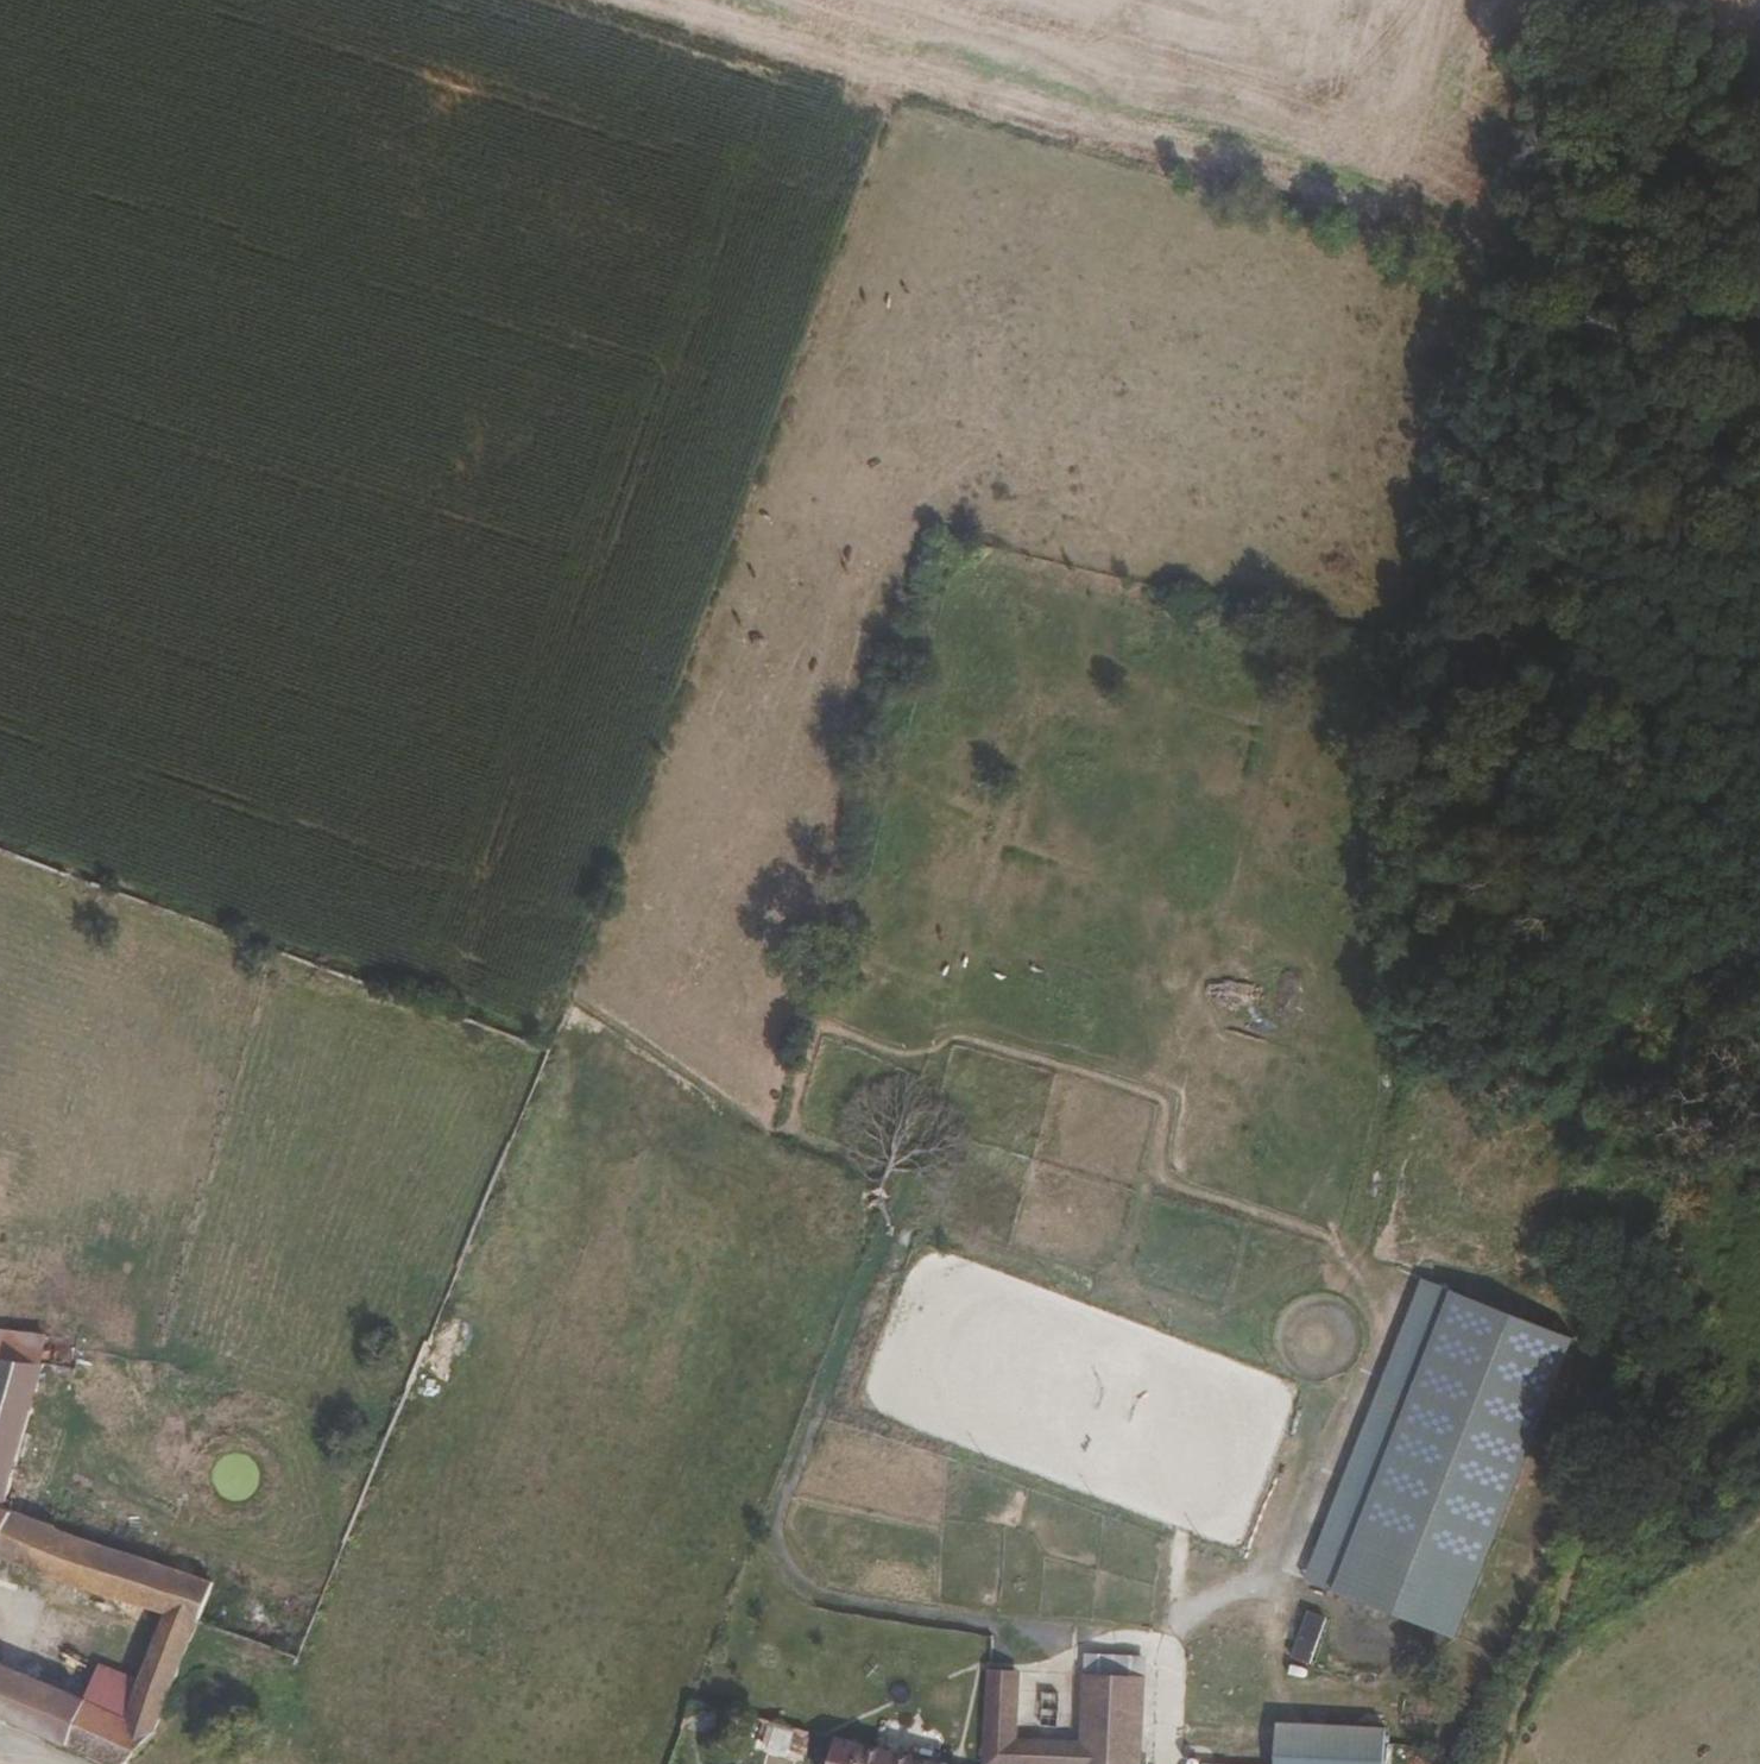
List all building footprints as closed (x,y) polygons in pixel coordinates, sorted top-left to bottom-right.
[(1575,1340),(1422,1281),(1303,1581),(1456,1643),(1575,1340)] [(0,1362),(0,1504),(7,1506),(47,1366),(39,1364),(43,1335),(10,1332),(7,1362),(0,1362)] [(7,1506),(0,1504),(0,1555),(4,1557),(19,1510),(7,1506)] [(20,1562),(36,1516),(19,1510),(4,1557),(20,1562)] [(217,1579),(36,1516),(20,1562),(168,1614),(133,1718),(24,1674),(10,1718),(124,1763),(130,1763),(167,1720),(185,1667),(217,1579)] [(1327,1620),(1307,1612),(1293,1658),(1313,1665),(1327,1620)] [(24,1674),(6,1667),(0,1686),(0,1714),(10,1718),(24,1674)] [(1146,1676),(1082,1673),(1080,1736),(1020,1734),(1022,1673),(987,1670),(982,1763),(1145,1763),(1146,1676)] [(1278,1723),(1274,1763),(1384,1763),(1385,1728),(1278,1723)] [(839,1763),(928,1763),(844,1746),(839,1763)]
